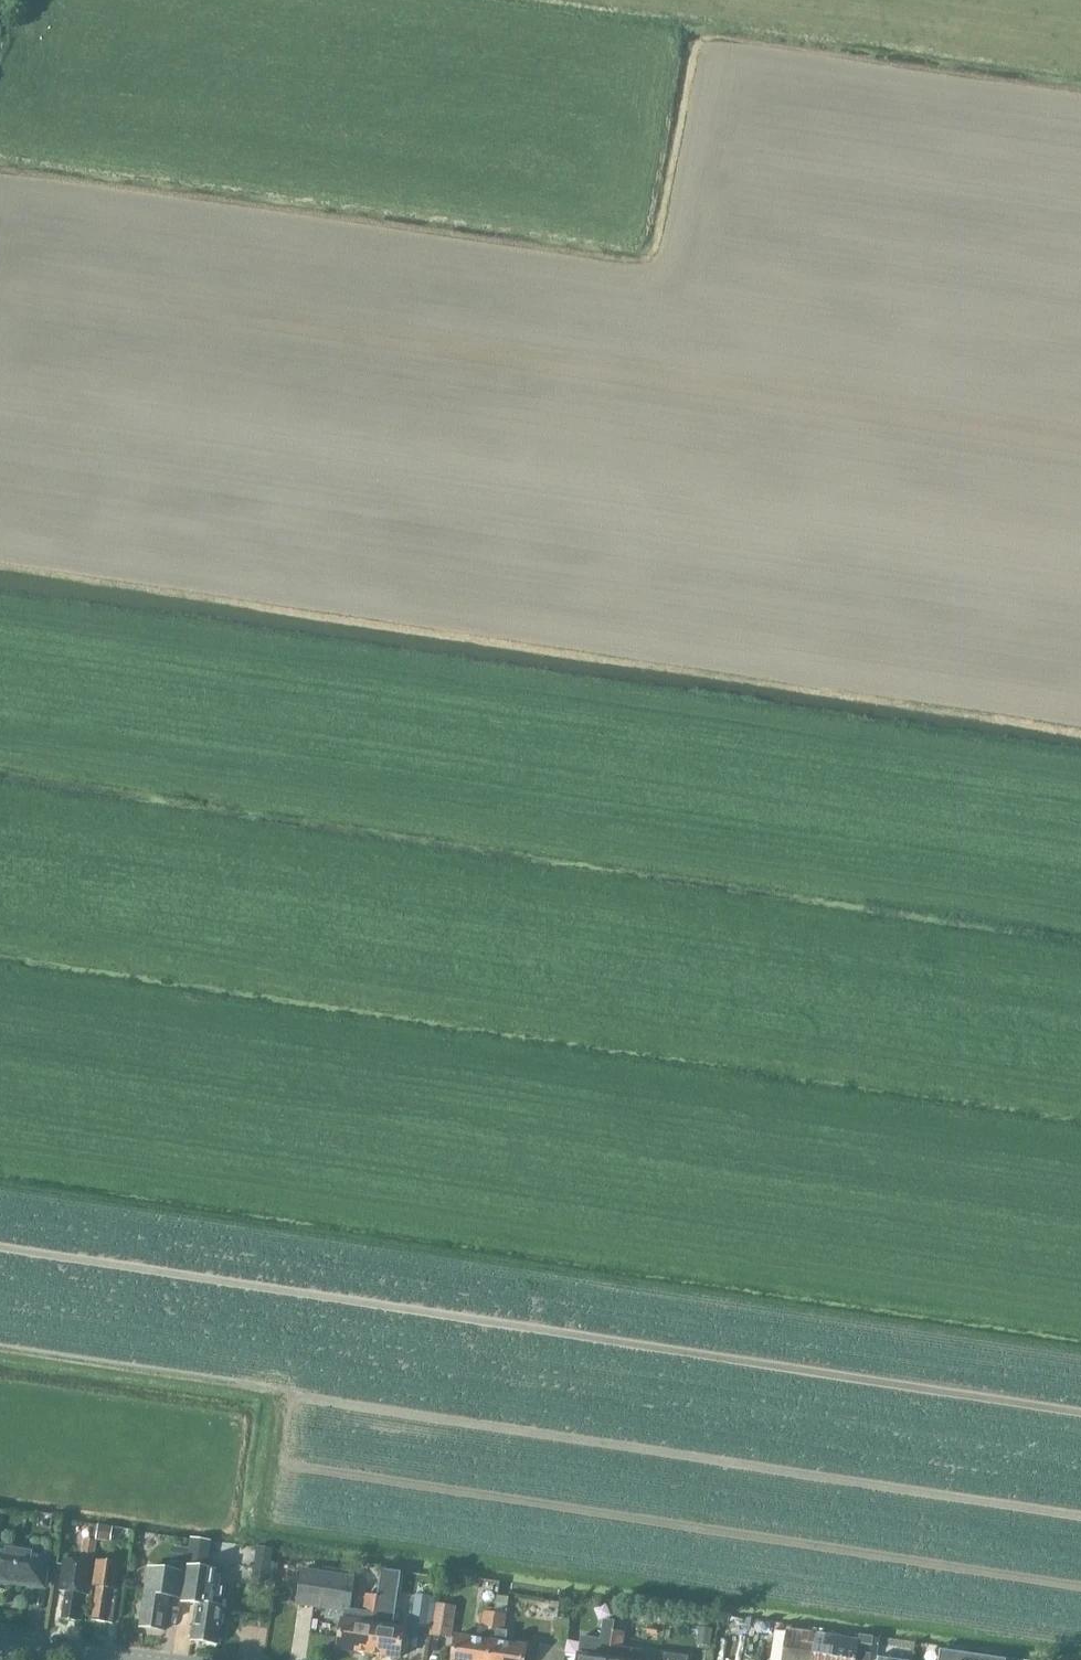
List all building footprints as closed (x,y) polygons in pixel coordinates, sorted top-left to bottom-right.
[(64,1561),(60,1589),(67,1590),(63,1618),(83,1621),(87,1592),(86,1592),(89,1574),(92,1574),(97,1542),(85,1540),(81,1563),(64,1561)] [(7,1581),(8,1579),(46,1585),(50,1553),(0,1545),(0,1580),(7,1581)] [(92,1574),(90,1586),(98,1587),(93,1620),(113,1623),(118,1590),(117,1590),(120,1564),(97,1561),(95,1575),(92,1574)] [(187,1566),(182,1601),(197,1603),(192,1640),(219,1644),(227,1590),(215,1588),(217,1571),(207,1569),(187,1566)] [(146,1589),(141,1627),(164,1630),(169,1595),(180,1597),(184,1573),(150,1568),(147,1589),(146,1589)] [(303,1569),(297,1604),(344,1611),(343,1620),(342,1620),(338,1649),(369,1654),(373,1624),(374,1625),(378,1596),(366,1594),(364,1611),(350,1609),(355,1577),(303,1569)] [(373,1624),(369,1654),(400,1658),(404,1629),(393,1627),(397,1599),(401,1573),(382,1570),(378,1596),(374,1625),(373,1624)] [(416,1596),(412,1627),(427,1629),(431,1598),(416,1596)] [(433,1633),(454,1636),(458,1607),(437,1604),(433,1633)] [(453,1659),(489,1659),(496,1613),(484,1612),(482,1628),(478,1628),(477,1639),(456,1636),(453,1659)] [(489,1659),(525,1659),(527,1646),(507,1643),(508,1632),(505,1632),(508,1615),(496,1613),(489,1659)] [(578,1659),(609,1659),(614,1630),(615,1622),(605,1620),(602,1640),(582,1637),(579,1653),(578,1659)] [(557,1622),(556,1631),(555,1645),(566,1646),(569,1623),(557,1622)] [(609,1659),(641,1659),(642,1651),(622,1648),(624,1632),(614,1630),(609,1659)] [(783,1659),(856,1659),(859,1641),(787,1630),(783,1659)] [(860,1636),(859,1644),(872,1646),(874,1637),(860,1636)] [(1007,1659),(940,1650),(939,1659),(1007,1659)]
